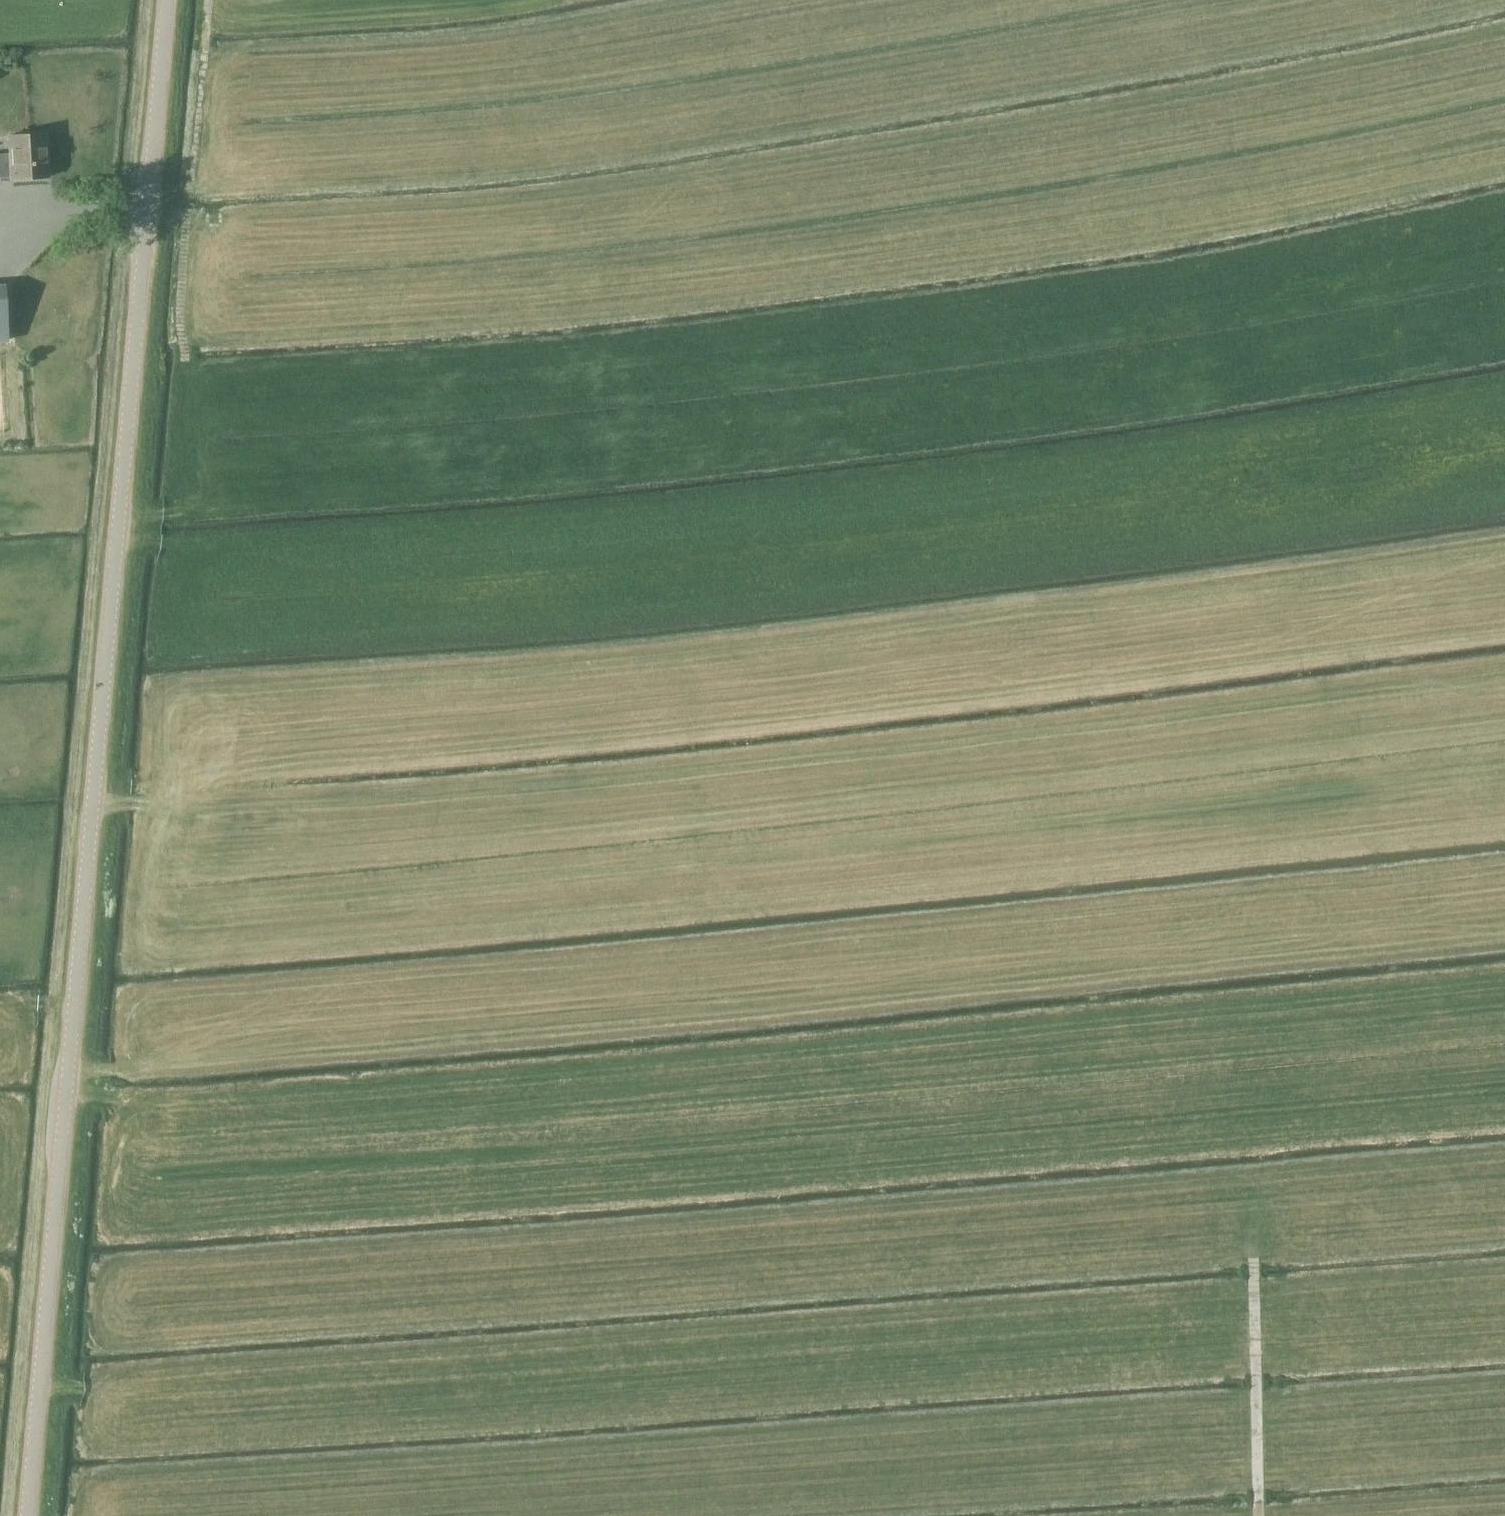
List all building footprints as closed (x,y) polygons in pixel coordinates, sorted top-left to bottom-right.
[(11,176),(12,180),(47,178),(45,134),(9,136),(10,155),(0,155),(0,177),(11,176)] [(0,283),(0,341),(9,341),(5,283),(0,283)]
